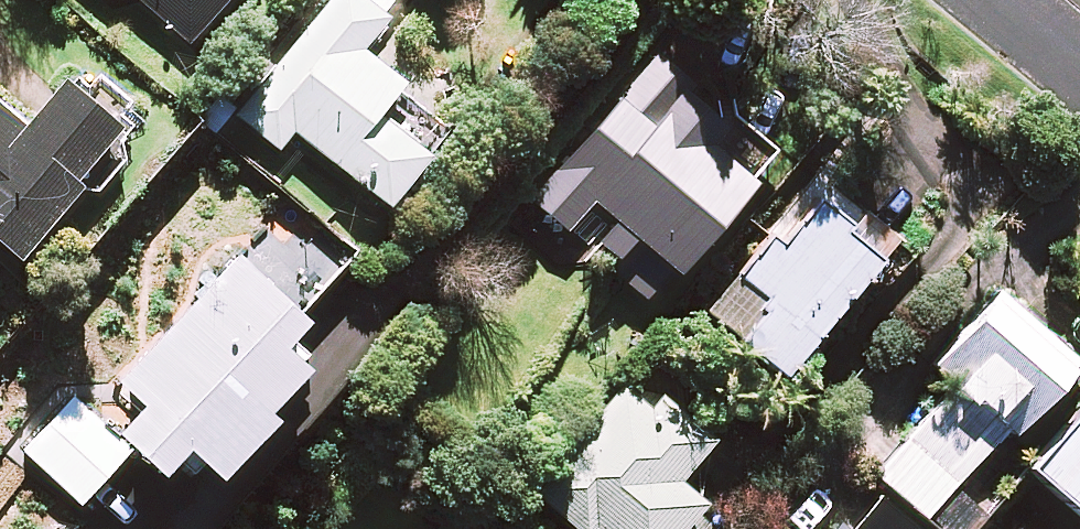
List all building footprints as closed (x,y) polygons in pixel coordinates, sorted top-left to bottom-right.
[(192,50),(237,0),(137,0),(192,50)] [(359,0),(338,0),(239,119),(281,154),(297,135),(393,214),(435,163),(385,121),(408,92),(365,57),(391,26),(359,0)] [(402,8),(408,0),(391,0),(402,8)] [(733,99),(668,45),(533,205),(570,236),(596,205),(617,223),(597,247),(664,305),(785,162),(723,110),(733,99)] [(24,266),(88,191),(97,198),(130,160),(116,148),(126,135),(71,89),(32,135),(0,108),(0,246),(24,266)] [(903,249),(869,220),(821,204),(805,223),(797,214),(710,316),(789,383),(903,249)] [(355,263),(320,230),(285,267),(321,300),(355,263)] [(316,330),(242,262),(124,388),(152,414),(127,441),(171,482),(195,456),(228,488),(282,430),(275,423),(315,379),(291,356),(316,330)] [(1000,295),(935,367),(957,387),(877,476),(936,528),(982,528),(1004,505),(973,477),(1010,435),(1019,443),(1079,376),(1079,367),(1000,295)] [(1026,445),(1079,492),(1079,384),(1026,445)] [(632,391),(566,469),(578,479),(551,511),(573,528),(693,528),(708,510),(683,489),(720,445),(656,392),(632,391)] [(133,456),(76,401),(26,454),(84,508),(133,456)] [(886,503),(864,528),(917,528),(886,503)]
